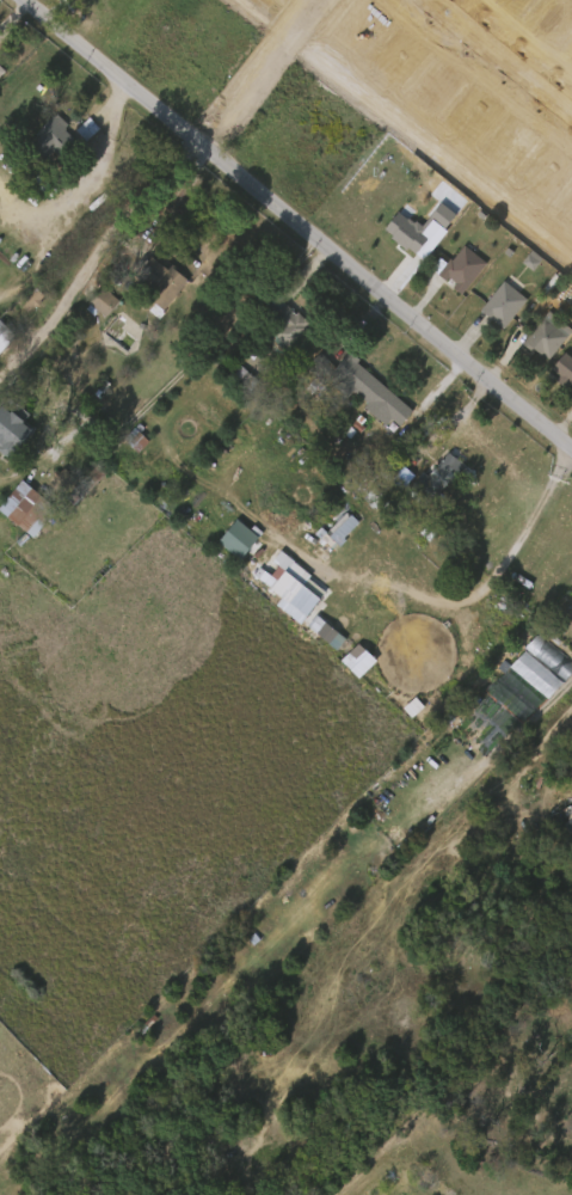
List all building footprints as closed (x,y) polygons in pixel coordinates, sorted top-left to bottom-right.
[(59,115),(69,124),(66,128),(67,129),(66,130),(78,141),(62,159),(54,152),(48,159),(32,145),(39,137),(37,135),(54,116),(55,118),(59,115)] [(88,132),(78,120),(64,133),(74,144),(88,132)] [(411,264),(446,219),(429,206),(409,231),(387,214),(372,234),(411,264)] [(466,246),(484,262),(459,293),(450,286),(454,280),(447,275),(443,280),(435,272),(448,256),(450,258),(462,244),(466,246)] [(186,278),(161,310),(153,302),(146,311),(136,302),(148,287),(133,274),(152,249),(186,278)] [(527,299),(503,327),(479,310),(503,280),(527,299)] [(121,301),(106,318),(90,304),(104,287),(121,301)] [(79,307),(94,320),(108,304),(93,291),(79,307)] [(284,304),(294,313),(295,312),(308,321),(305,326),(307,329),(288,349),(272,333),(281,325),(272,317),(284,304)] [(565,336),(546,360),(531,348),(529,350),(521,343),(542,317),(565,336)] [(12,336),(0,348),(0,323),(12,336)] [(357,363),(369,374),(344,403),(308,367),(321,353),(337,368),(351,351),(362,360),(357,363)] [(562,351),(571,359),(571,386),(549,368),(562,351)] [(414,412),(401,427),(393,419),(386,427),(364,407),(385,385),(414,412)] [(2,443),(0,442),(0,413),(5,407),(12,413),(14,410),(23,416),(20,421),(27,427),(14,442),(7,437),(2,443)] [(447,460),(461,473),(454,483),(451,480),(432,503),(413,486),(425,473),(430,477),(447,460)] [(104,472),(72,505),(63,497),(66,495),(64,492),(62,495),(48,482),(53,477),(49,474),(54,470),(57,472),(61,467),(75,480),(70,485),(73,488),(96,464),(104,472)] [(30,537),(0,512),(0,502),(19,479),(54,508),(30,537)] [(347,526),(335,514),(314,536),(327,547),(347,526)] [(259,591),(294,620),(315,594),(281,565),(259,591)] [(552,685),(566,669),(527,635),(513,650),(552,685)] [(535,703),(550,686),(513,653),(498,669),(535,703)] [(168,1031),(154,1046),(137,1030),(153,1015),(168,1031)]
